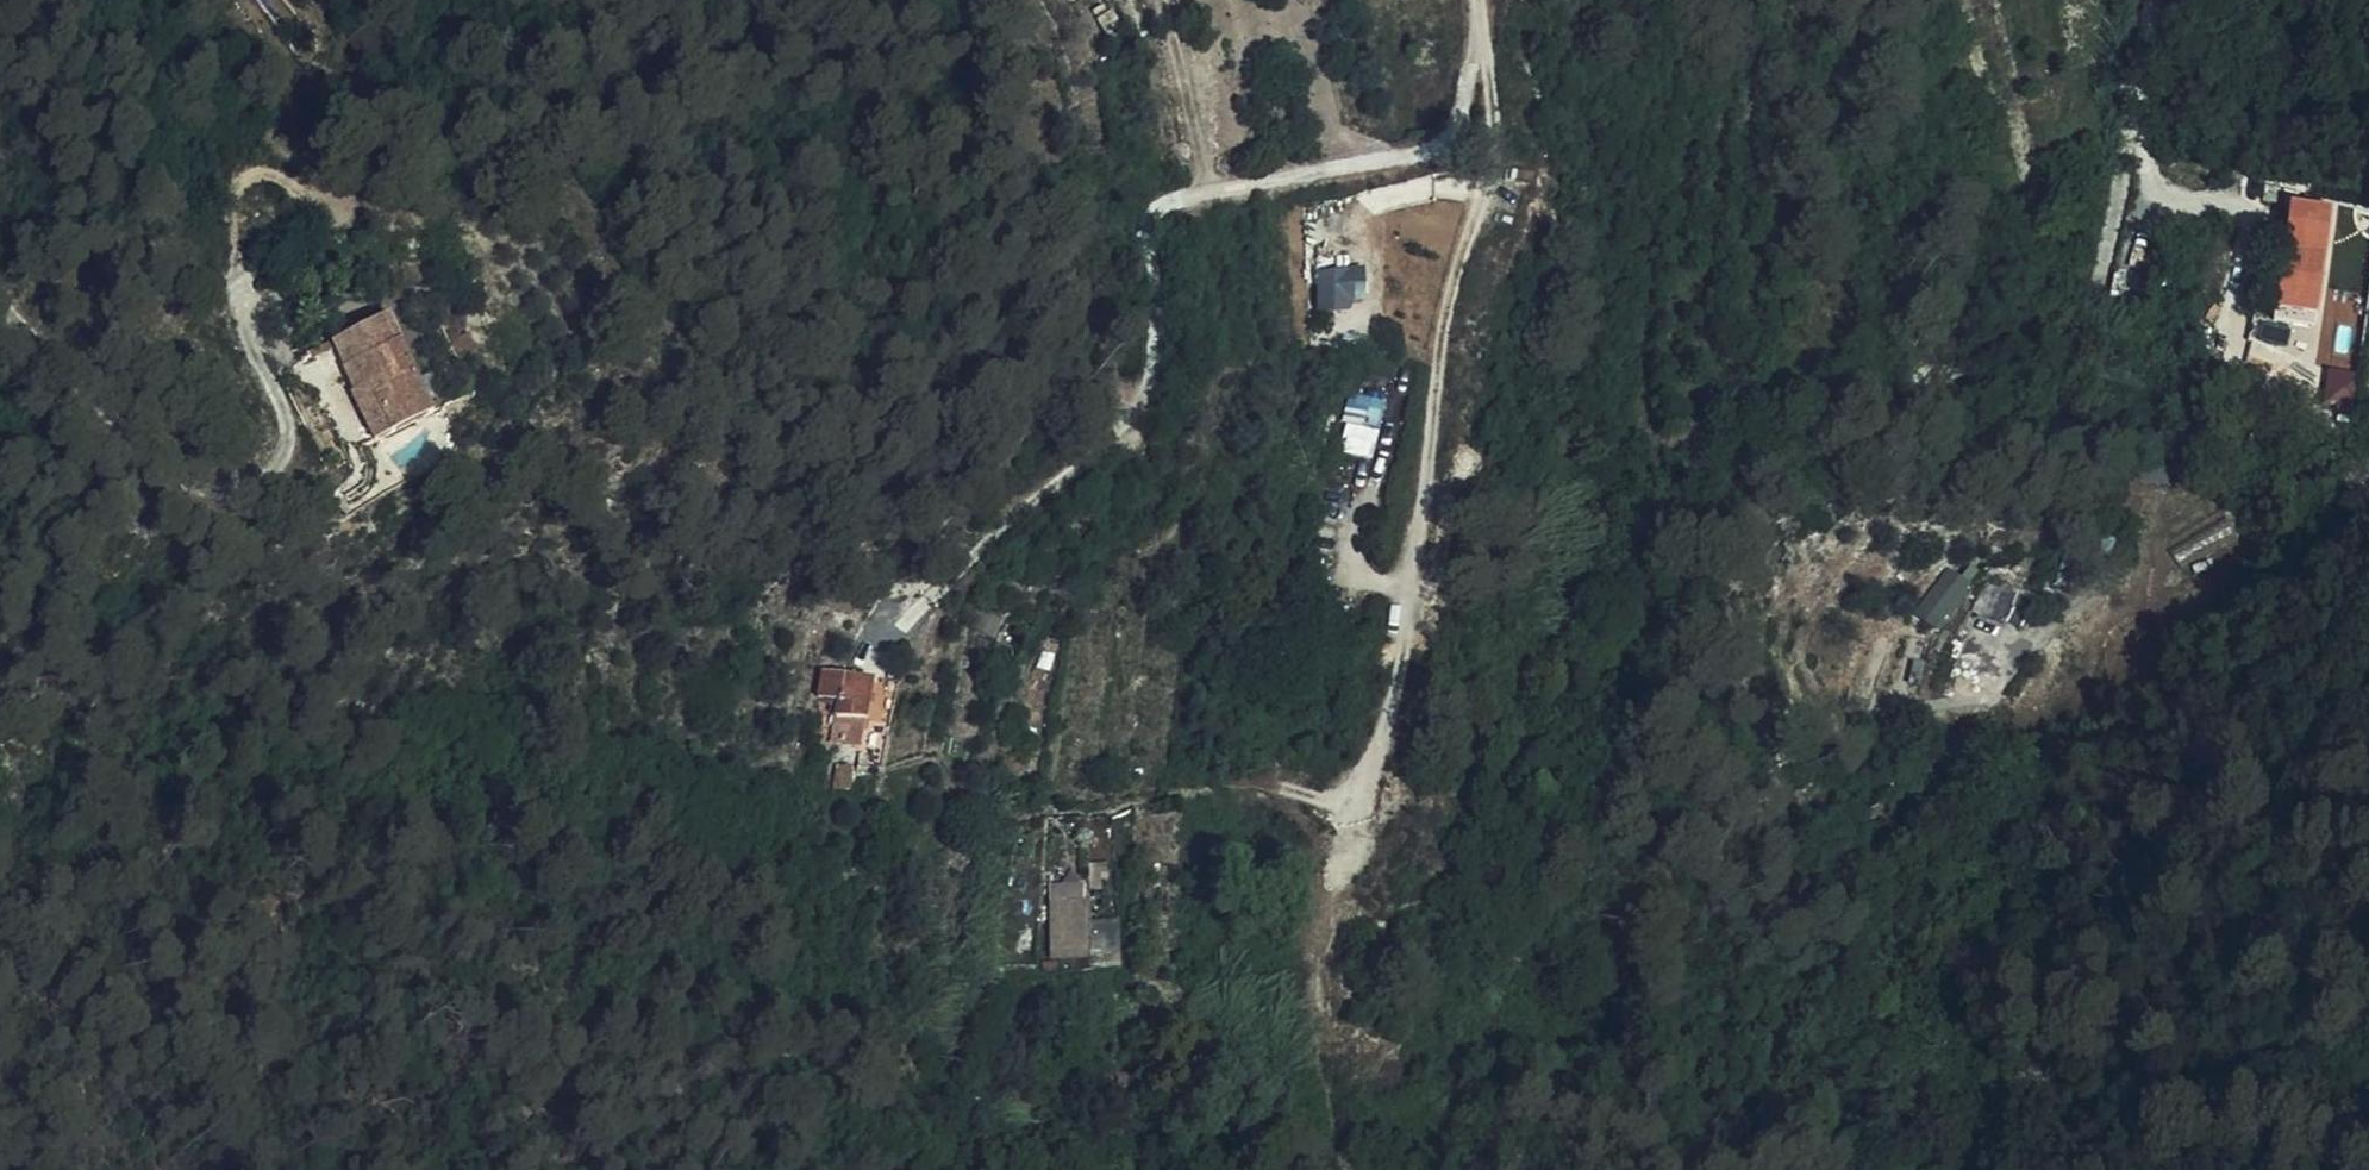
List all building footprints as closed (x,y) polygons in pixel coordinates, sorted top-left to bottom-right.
[(2262,203),(2276,205),(2278,192),(2264,191),(2262,203)] [(2276,205),(2292,208),(2295,194),(2278,192),(2276,205)] [(2301,215),(2325,218),(2326,206),(2303,203),(2301,215)] [(2314,300),(2325,218),(2301,215),(2297,253),(2290,253),(2285,299),(2296,300),(2314,301),(2314,300)] [(1366,262),(1317,264),(1319,309),(1352,307),(1352,300),(1368,299),(1366,262)] [(2316,300),(2314,300),(2314,301),(2296,300),(2295,325),(2314,326),(2316,300)] [(388,317),(348,336),(333,343),(356,391),(364,387),(370,399),(378,395),(395,431),(433,414),(388,317)] [(477,349),(469,333),(450,342),(459,359),(477,349)] [(2326,402),(2356,405),(2359,370),(2329,367),(2326,402)] [(373,441),(395,431),(378,395),(370,399),(364,387),(356,391),(351,393),(373,441)] [(1378,446),(1387,401),(1354,395),(1349,423),(1345,422),(1342,440),(1378,446)] [(1917,612),(1942,627),(1972,579),(1948,564),(1917,612)] [(872,677),(843,673),(822,670),(818,696),(837,699),(834,714),(866,718),(872,677)] [(958,805),(957,792),(941,793),(942,807),(958,805)] [(1052,958),(1084,957),(1084,905),(1051,906),(1052,958)]
